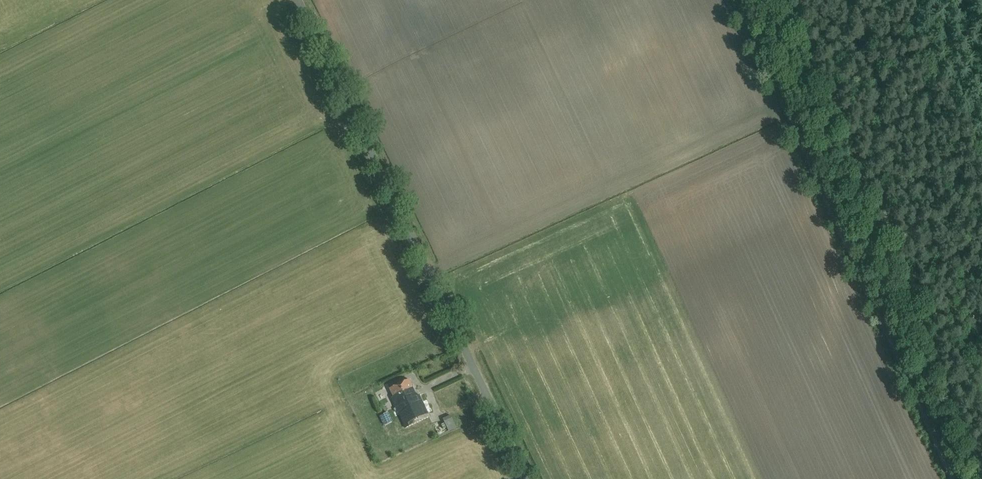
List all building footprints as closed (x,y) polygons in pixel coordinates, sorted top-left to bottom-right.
[(416,396),(412,388),(409,380),(389,389),(393,396),(390,398),(405,428),(429,417),(418,395),(416,396)] [(384,425),(392,422),(387,412),(379,416),(384,425)] [(455,428),(450,416),(444,418),(449,430),(455,428)]
